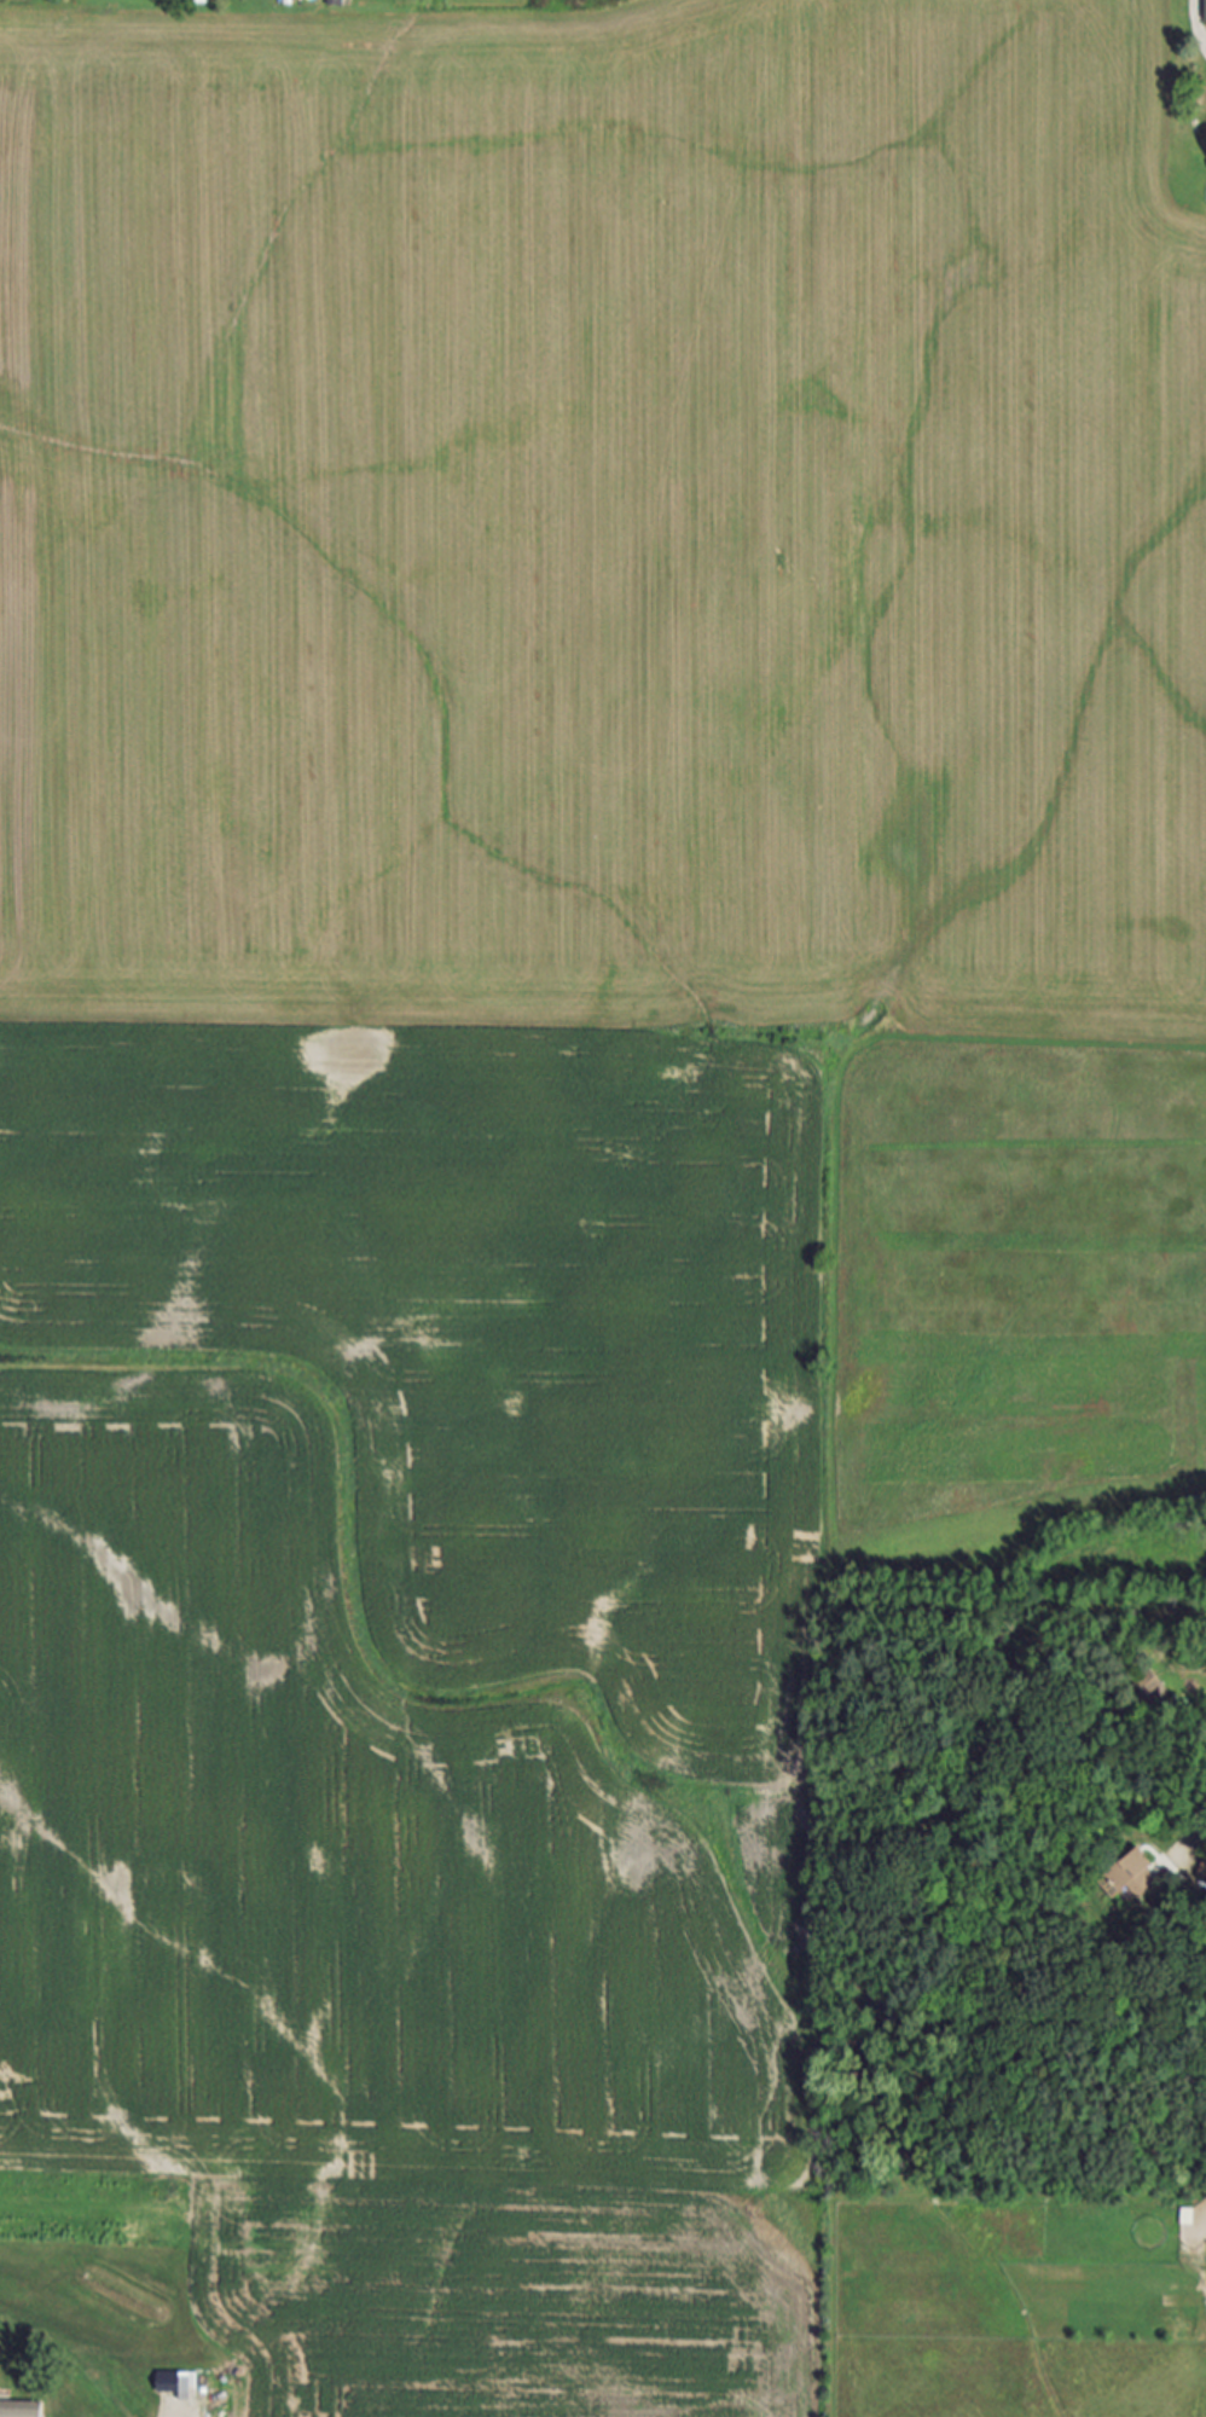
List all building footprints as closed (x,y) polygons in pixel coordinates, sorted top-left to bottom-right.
[(1155,1867),(1124,1889),(1112,1872),(1143,1850),(1155,1867)] [(1196,2209),(1182,2208),(1182,2224),(1195,2225),(1196,2209)] [(196,2395),(157,2394),(157,2372),(196,2373),(196,2395)] [(45,2405),(45,2416),(1,2416),(1,2405),(45,2405)]
